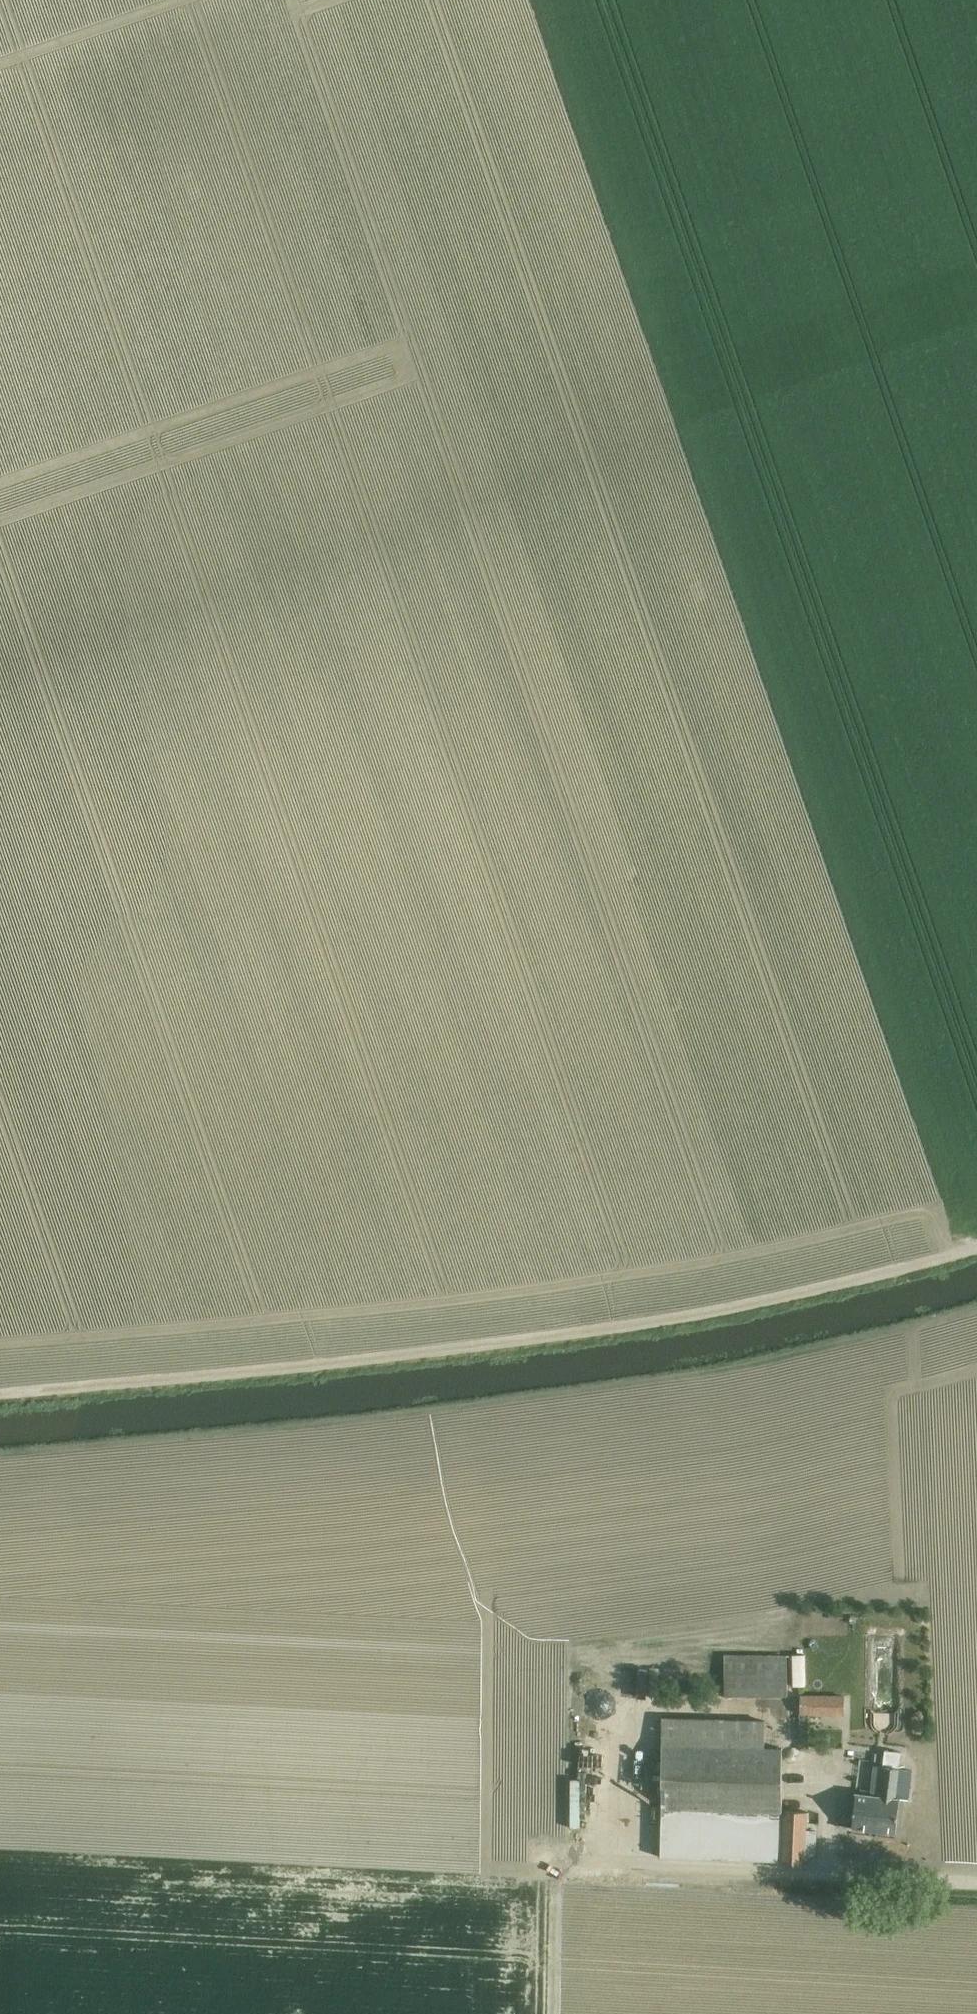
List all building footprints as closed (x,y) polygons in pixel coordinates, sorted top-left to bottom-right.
[(799,1729),(844,1730),(845,1711),(799,1709),(799,1729)] [(781,1861),(782,1841),(784,1749),(767,1748),(768,1722),(665,1719),(661,1858),(781,1861)] [(897,1833),(899,1813),(901,1798),(896,1798),(902,1752),(886,1750),(881,1789),(873,1788),(872,1795),(857,1793),(853,1828),(897,1833)] [(803,1862),(804,1842),(805,1813),(786,1813),(785,1861),(803,1862)]
